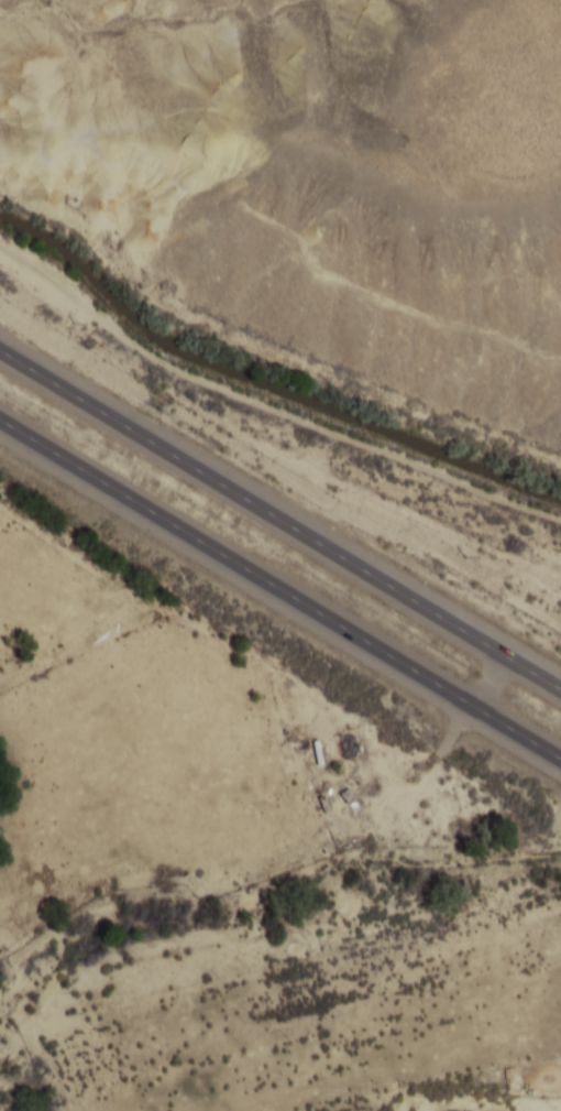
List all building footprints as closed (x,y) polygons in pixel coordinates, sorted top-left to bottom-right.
[(343,737),(344,758),(356,757),(355,737),(343,737)]
